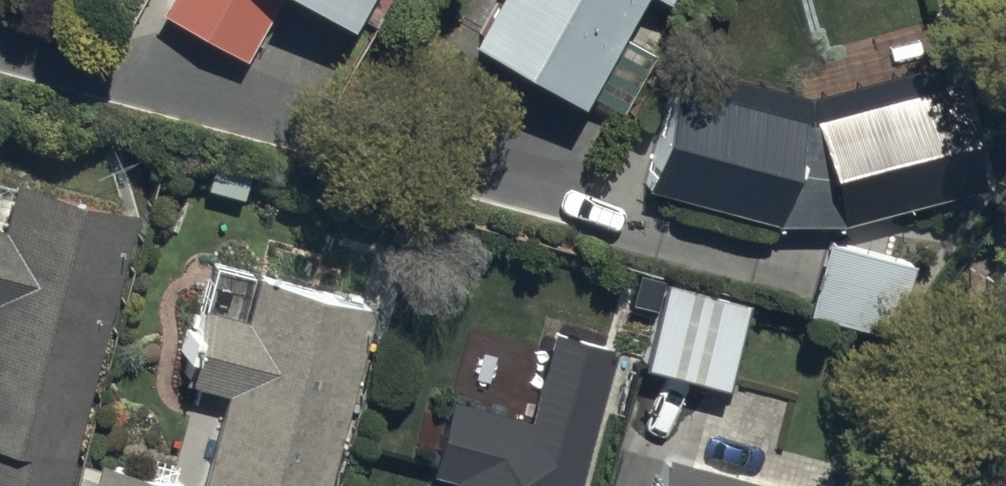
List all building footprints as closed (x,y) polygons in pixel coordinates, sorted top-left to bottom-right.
[(166,28),(250,74),(292,0),(181,0),(166,28)] [(350,32),(368,0),(292,0),(350,32)] [(616,38),(638,0),(491,0),(467,40),(577,104),(580,99),(624,125),(660,64),(616,38)] [(686,65),(646,188),(775,226),(845,228),(983,188),(954,65),(815,104),(686,65)] [(76,457),(68,455),(131,202),(9,172),(0,208),(0,485),(69,485),(76,457)] [(821,245),(801,315),(890,340),(910,268),(882,260),(888,238),(859,229),(852,254),(821,245)] [(69,485),(336,485),(370,350),(358,347),(371,295),(249,265),(239,309),(194,297),(175,371),(218,382),(194,478),(91,452),(89,460),(76,457),(69,485)] [(661,289),(636,374),(724,398),(747,312),(661,289)] [(624,352),(557,333),(533,420),(456,399),(435,475),(458,482),(457,485),(586,485),(624,352)]
